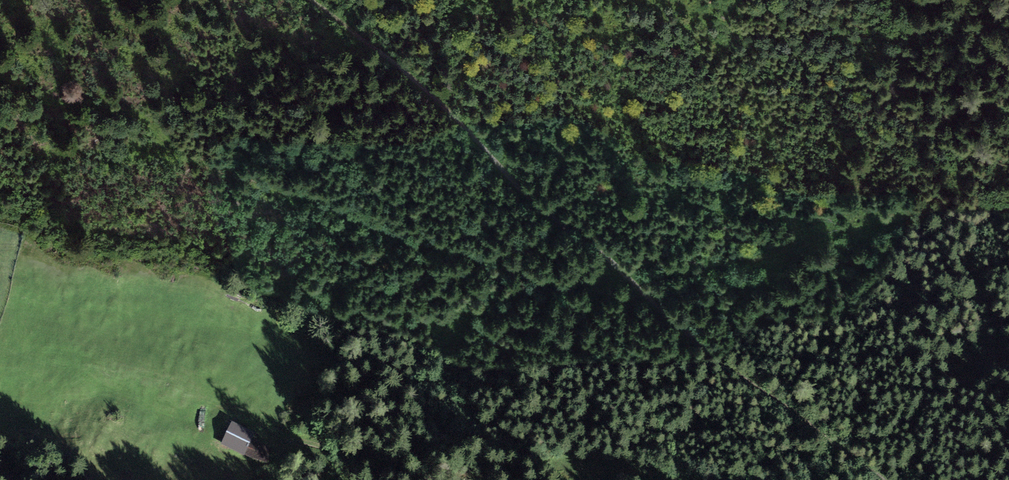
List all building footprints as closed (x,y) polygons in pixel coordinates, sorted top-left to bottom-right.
[(253,437),(233,427),(223,445),(243,455),(265,463),(270,451),(249,444),(253,437)]
